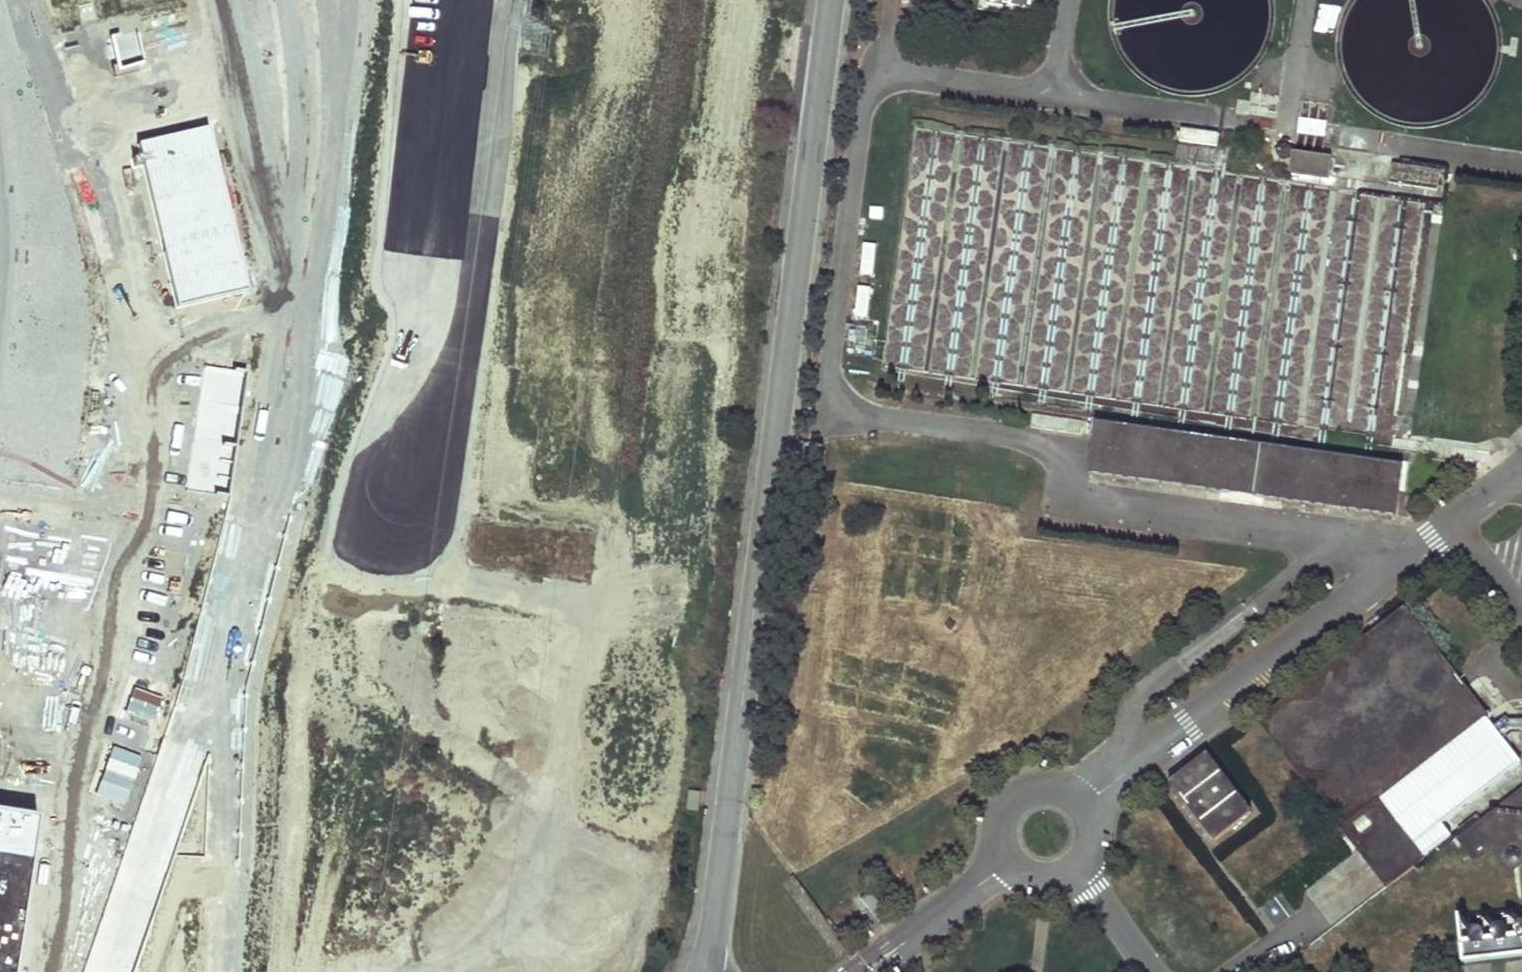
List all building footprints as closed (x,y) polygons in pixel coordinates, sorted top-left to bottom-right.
[(1033,13),(1034,0),(988,0),(987,7),(1033,13)] [(1184,124),(1180,140),(1216,150),(1220,134),(1184,124)] [(1295,154),(1293,173),(1329,178),(1332,160),(1321,159),(1295,154)] [(1394,164),(1392,178),(1438,185),(1440,171),(1394,164)] [(1514,215),(1503,213),(1501,226),(1513,227),(1514,215)] [(1395,515),(1402,467),(1097,422),(1090,471),(1395,515)] [(1404,608),(1258,719),(1363,856),(1341,873),(1365,903),(1423,859),(1452,836),(1441,823),(1520,762),(1500,734),(1506,729),(1521,728),(1521,717),(1507,718),(1506,715),(1492,725),(1487,716),(1404,608)] [(1215,840),(1251,812),(1207,754),(1171,781),(1215,840)] [(1521,791),(1478,824),(1474,818),(1455,832),(1461,838),(1455,842),(1472,863),(1491,850),(1509,873),(1521,863),(1521,792),(1521,791)] [(36,816),(0,811),(0,971),(13,971),(36,816)]
